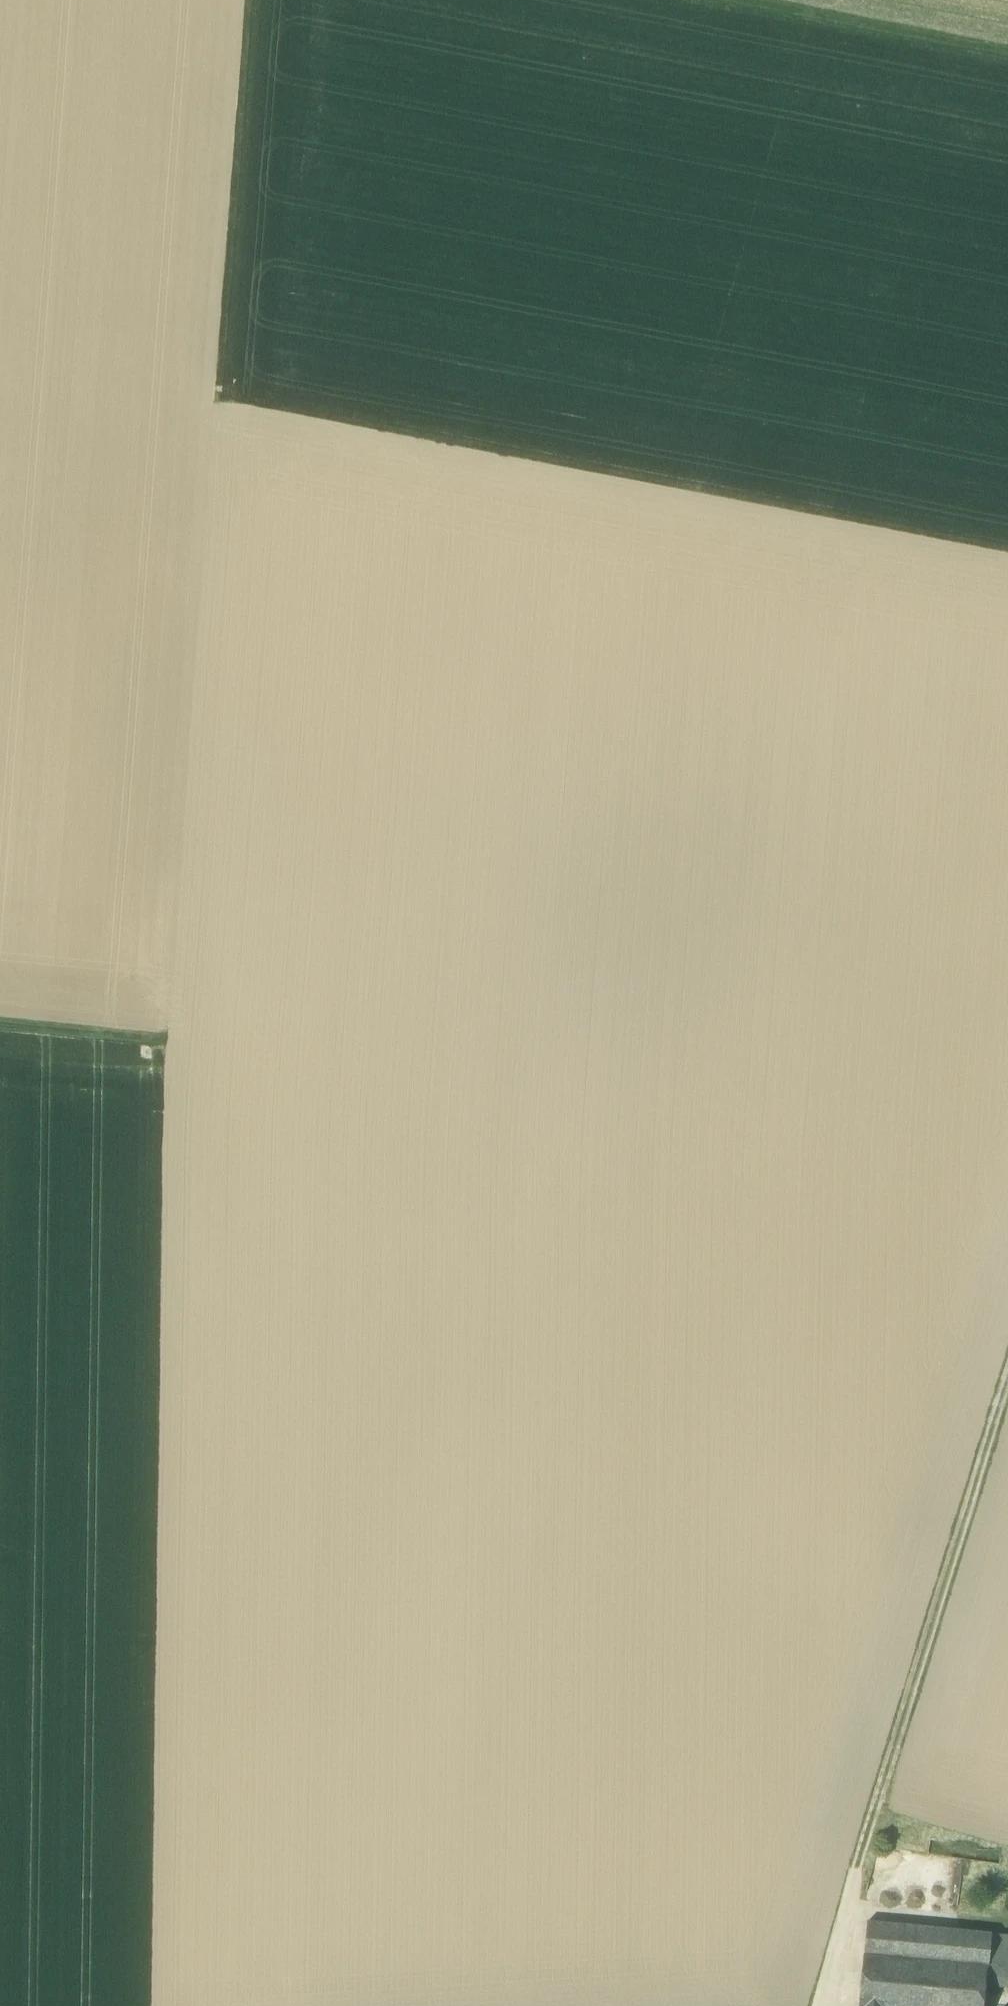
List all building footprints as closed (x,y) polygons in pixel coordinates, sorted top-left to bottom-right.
[(868,1923),(865,1957),(989,1969),(993,1935),(868,1923)] [(993,1935),(989,1969),(987,1987),(1007,1989),(1007,1937),(993,1935)] [(860,2005),(985,2005),(987,1987),(989,1969),(865,1957),(860,2005)]
